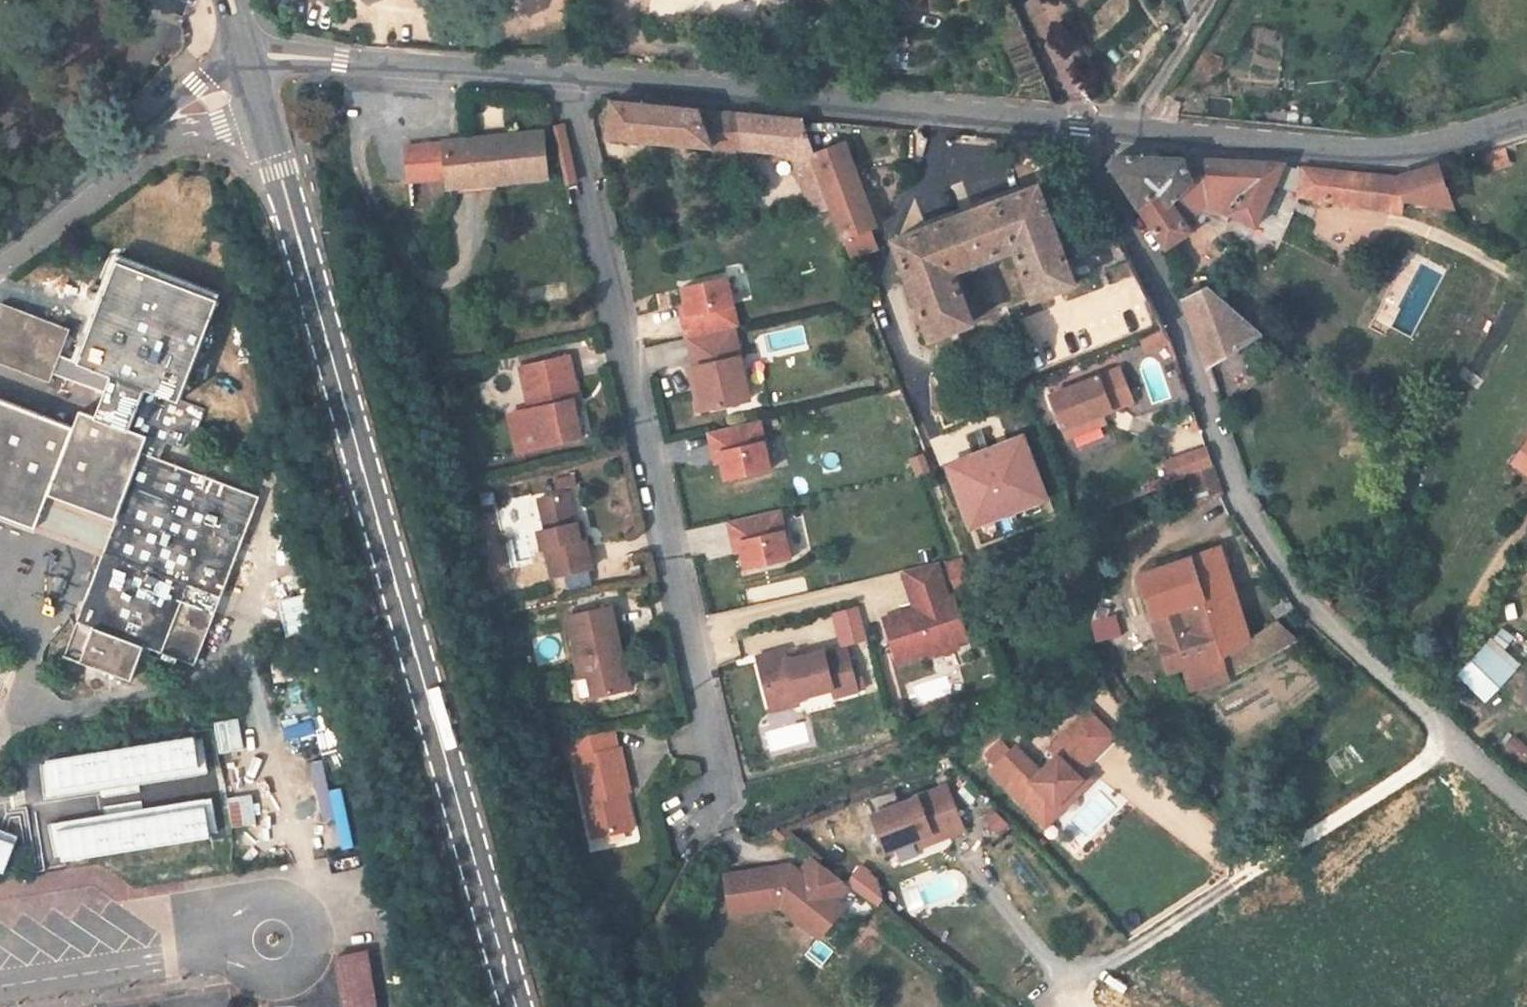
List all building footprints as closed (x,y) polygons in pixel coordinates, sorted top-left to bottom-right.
[(612,101),(608,137),(710,147),(714,153),(744,149),(774,152),(795,159),(815,213),(835,211),(821,174),(814,153),(801,119),(612,101)] [(491,138),(445,142),(449,178),(474,176),(475,183),(494,181),(547,176),(543,133),(509,136),(510,143),(492,145),(491,138)] [(492,145),(510,143),(509,136),(491,138),(492,145)] [(845,141),(814,153),(821,174),(835,211),(845,238),(852,258),(880,248),(872,228),(878,226),(845,141)] [(408,182),(449,178),(445,142),(405,146),(408,182)] [(1192,181),(1189,173),(1183,158),(1114,157),(1110,165),(1138,206),(1161,191),(1169,203),(1192,181)] [(1220,159),(1183,158),(1189,173),(1239,196),(1231,214),(1236,217),(1257,226),(1275,185),(1299,188),(1299,195),(1403,211),(1405,199),(1451,206),(1448,190),(1443,189),(1441,180),(1457,175),(1454,160),(1437,165),(1396,177),(1303,168),(1302,169),(1283,165),(1285,163),(1220,159)] [(1161,191),(1138,206),(1165,247),(1194,229),(1189,221),(1197,211),(1226,225),(1227,223),(1231,214),(1239,196),(1189,173),(1192,181),(1169,203),(1161,191)] [(474,176),(449,178),(451,194),(494,190),(494,181),(475,183),(474,176)] [(1076,282),(1039,185),(894,240),(931,339),(973,322),(955,271),(951,261),(1011,238),(1015,248),(1034,299),(1076,282)] [(1232,225),(1236,217),(1231,214),(1227,223),(1232,225)] [(1268,215),(1260,230),(1278,240),(1286,226),(1268,215)] [(951,261),(955,271),(1015,248),(1011,238),(951,261)] [(36,527),(49,494),(116,520),(102,556),(73,632),(74,637),(76,644),(78,646),(80,652),(77,660),(132,680),(144,646),(196,664),(259,497),(159,459),(165,444),(182,450),(191,425),(198,428),(205,410),(180,400),(219,300),(118,261),(80,362),(61,355),(71,329),(0,302),(0,362),(51,381),(54,373),(106,393),(97,417),(80,410),(74,427),(0,399),(0,514),(36,527)] [(684,317),(689,338),(690,338),(734,328),(739,327),(728,277),(684,287),(690,316),(684,317)] [(1205,287),(1183,298),(1207,366),(1260,333),(1205,287)] [(984,325),(1001,316),(991,298),(974,308),(984,325)] [(734,328),(690,338),(696,366),(700,386),(695,387),(700,411),(726,405),(750,400),(745,377),(741,357),(734,328)] [(581,439),(573,401),(578,400),(568,356),(520,367),(530,409),(534,426),(512,430),(518,453),(547,446),(581,439)] [(696,366),(690,368),(695,387),(700,386),(696,366)] [(1109,406),(1111,411),(1133,403),(1120,370),(1050,398),(1063,431),(1102,415),(1100,410),(1109,406)] [(1100,410),(1102,415),(1111,411),(1109,406),(1100,410)] [(509,413),(512,430),(534,426),(530,409),(509,413)] [(1063,431),(1067,440),(1106,424),(1102,415),(1063,431)] [(721,452),(727,480),(771,470),(760,421),(710,432),(714,453),(721,452)] [(1514,458),(1526,468),(1526,442),(1514,458)] [(1178,458),(1183,475),(1213,465),(1207,448),(1178,458)] [(1178,458),(1166,462),(1171,479),(1183,475),(1178,458)] [(1200,503),(1223,496),(1213,466),(1190,474),(1200,503)] [(592,568),(585,538),(575,540),(572,524),(565,493),(537,499),(543,530),(536,532),(540,549),(544,549),(550,577),(592,568)] [(36,527),(34,531),(102,556),(116,520),(49,494),(36,527)] [(742,541),(748,569),(792,559),(781,510),(731,522),(735,543),(742,541)] [(572,524),(575,540),(585,538),(581,522),(572,524)] [(1220,548),(1139,576),(1169,671),(1185,667),(1190,687),(1228,678),(1257,661),(1249,638),(1220,548)] [(884,620),(898,662),(930,652),(932,656),(959,647),(958,642),(950,620),(961,617),(954,596),(949,598),(937,563),(903,571),(915,609),(917,614),(908,617),(907,612),(884,620)] [(1277,619),(1294,609),(1287,599),(1270,609),(1277,619)] [(617,652),(621,651),(611,607),(568,616),(578,660),(575,660),(580,678),(589,675),(594,696),(630,688),(624,662),(620,662),(617,652)] [(958,642),(968,639),(961,617),(950,620),(958,642)] [(1277,619),(1249,638),(1257,661),(1298,639),(1277,619)] [(74,637),(73,632),(65,656),(77,660),(80,652),(78,646),(76,644),(74,637)] [(1459,677),(1484,700),(1511,671),(1486,648),(1459,677)] [(757,658),(767,697),(794,690),(796,699),(797,699),(832,690),(834,698),(858,692),(847,651),(825,657),(824,653),(800,659),(788,662),(786,656),(785,652),(757,658)] [(786,656),(788,662),(800,659),(798,653),(786,656)] [(303,676),(299,659),(269,665),(273,683),(303,676)] [(767,697),(771,713),(799,705),(797,699),(796,699),(794,690),(767,697)] [(992,769),(1046,824),(1062,808),(1057,802),(1082,777),(1077,773),(1083,767),(1115,736),(1090,710),(1051,747),(1058,755),(1042,771),(1017,744),(992,769)] [(575,759),(593,837),(627,830),(619,794),(625,792),(629,792),(619,748),(616,749),(612,729),(563,740),(568,761),(575,759)] [(1057,802),(1062,808),(1093,778),(1083,767),(1077,773),(1082,777),(1057,802)] [(872,811),(886,848),(918,835),(931,831),(934,838),(964,827),(947,783),(872,811)] [(633,829),(625,792),(619,794),(627,830),(633,829)] [(918,835),(921,843),(934,838),(931,831),(918,835)] [(777,903),(809,929),(821,915),(824,919),(837,903),(833,900),(846,885),(810,855),(797,871),(792,867),(786,875),(777,869),(777,866),(723,875),(729,912),(777,903)] [(788,864),(777,866),(777,869),(786,875),(792,867),(788,864)] [(859,867),(847,882),(872,902),(875,898),(873,877),(859,867)] [(821,915),(809,929),(817,936),(841,907),(837,903),(824,919),(821,915)] [(366,951),(336,956),(345,1006),(376,1006),(366,951)]
